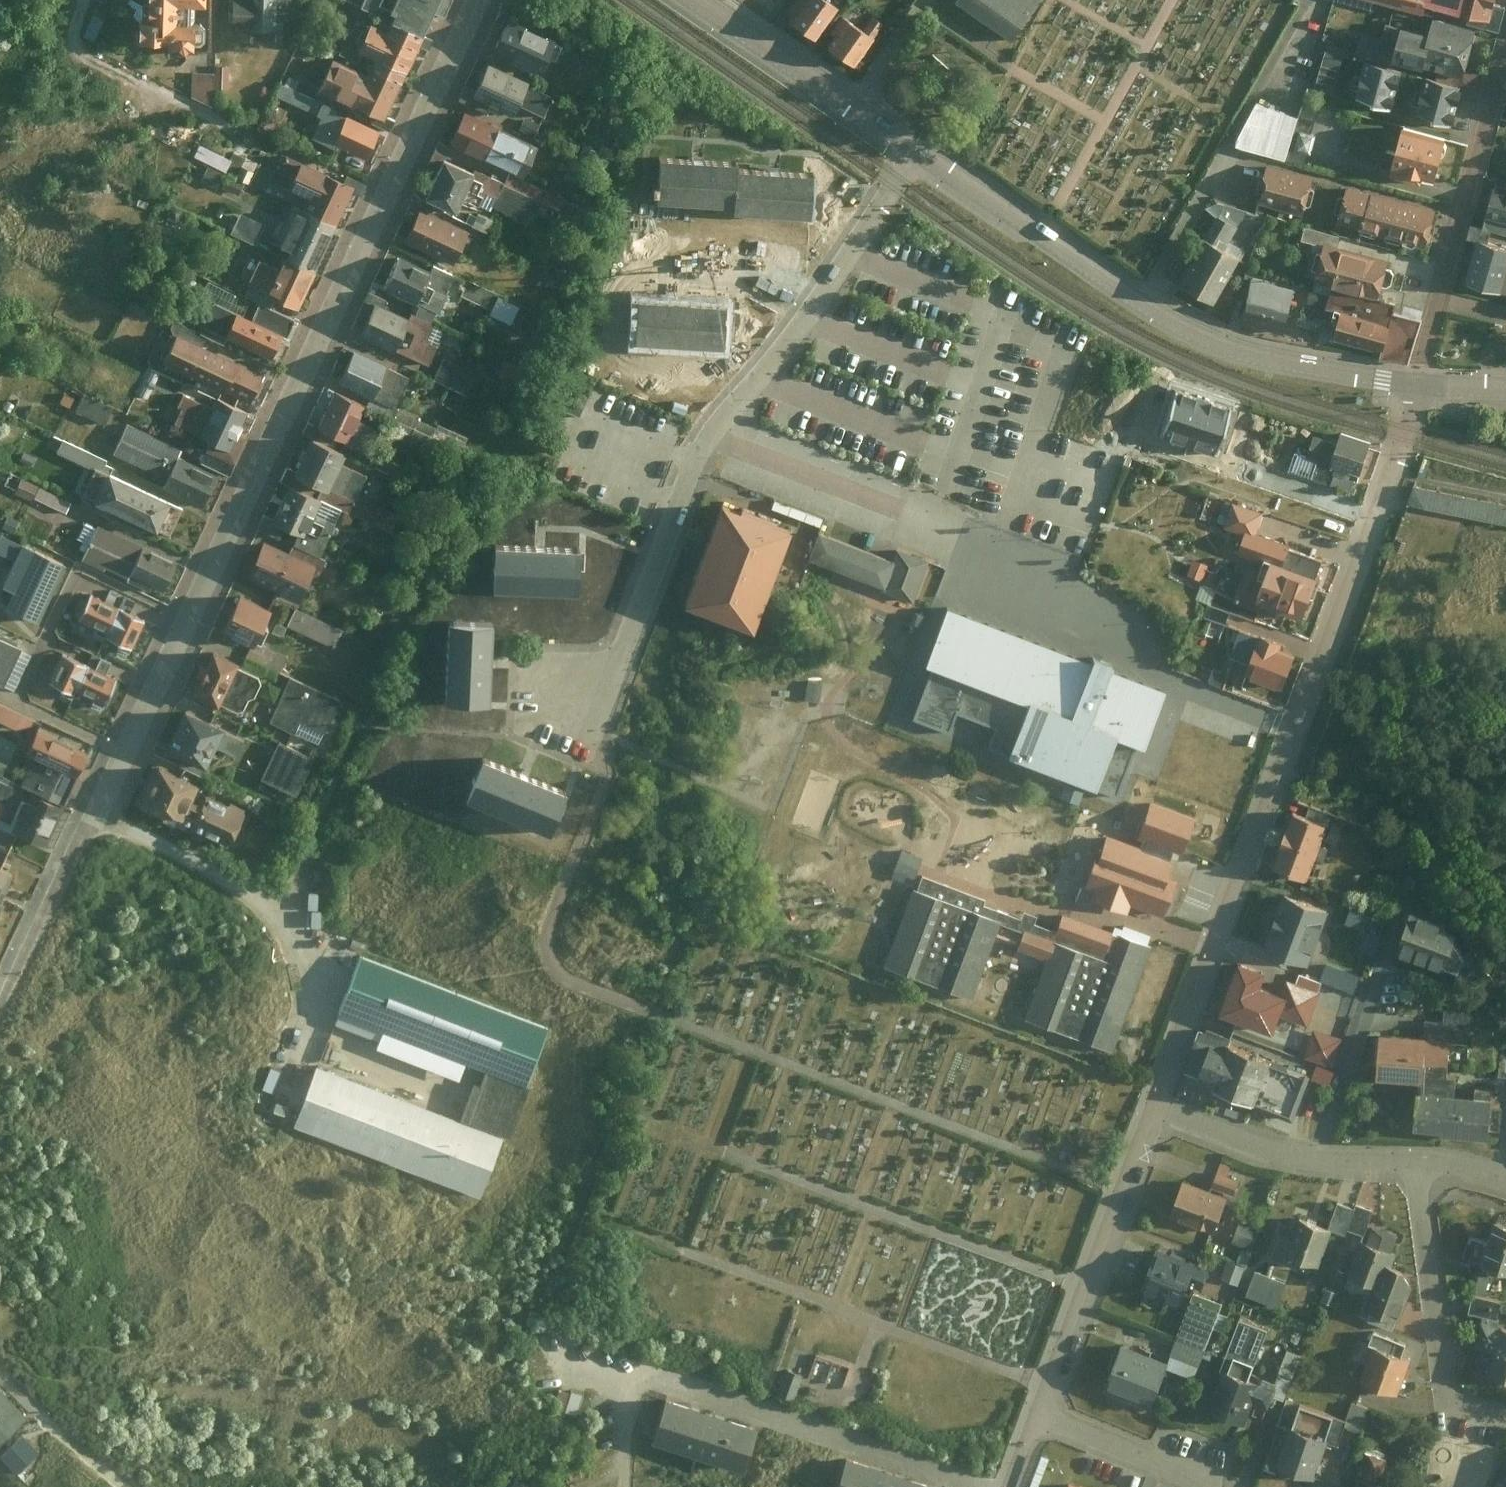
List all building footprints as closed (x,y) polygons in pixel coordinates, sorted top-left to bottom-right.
[(209,0),(150,0),(150,20),(143,20),(142,35),(142,41),(156,42),(173,42),(172,47),(206,48),(207,22),(197,22),(197,4),(209,5),(209,0)] [(236,25),(254,26),(276,27),(277,0),(237,0),(236,25)] [(442,0),(355,0),(354,1),(380,12),(417,28),(427,5),(438,10),(442,0)] [(848,7),(839,0),(813,0),(796,23),(821,42),(848,7)] [(1043,0),(962,0),(961,1),(1015,39),(1043,0)] [(1338,2),(1376,11),(1379,1),(1431,13),(1434,1),(1430,0),(1339,0),(1338,2)] [(1434,1),(1477,11),(1474,23),(1505,30),(1505,27),(1505,1),(1500,0),(1430,0),(1434,1)] [(553,58),(560,44),(547,38),(521,26),(525,18),(506,9),(498,24),(507,28),(496,51),(533,67),(543,72),(550,56),(553,58)] [(427,50),(433,36),(417,28),(380,12),(376,21),(364,15),(353,41),(374,50),(367,66),(401,81),(414,50),(416,46),(427,50)] [(100,40),(108,20),(97,16),(89,36),(100,40)] [(885,37),(853,16),(832,48),(864,70),(885,37)] [(1405,57),(1425,63),(1424,66),(1487,85),(1491,70),(1471,64),(1476,49),(1482,29),(1438,16),(1434,30),(1407,22),(1402,39),(1368,29),(1362,51),(1403,63),(1405,57)] [(396,92),(401,81),(367,66),(361,64),(357,73),(323,59),(310,91),(364,113),(361,119),(392,131),(398,115),(388,111),(396,92)] [(1408,70),(1369,59),(1360,93),(1398,104),(1408,70)] [(530,87),(532,84),(486,61),(472,90),(469,88),(464,98),(468,100),(492,112),(495,107),(515,117),(525,122),(532,109),(546,116),(554,99),(530,87)] [(218,73),(217,85),(230,86),(231,65),(218,64),(218,73)] [(218,73),(198,72),(197,97),(216,105),(217,85),(218,73)] [(1469,88),(1433,78),(1423,112),(1459,123),(1469,88)] [(380,130),(330,109),(332,105),(322,101),(308,134),(331,144),(333,139),(369,155),(380,130)] [(1303,116),(1262,102),(1243,144),(1292,159),(1303,116)] [(542,150),(467,113),(452,146),(459,149),(527,181),(542,150)] [(1408,128),(1397,169),(1445,182),(1456,141),(1408,128)] [(435,158),(441,161),(425,198),(452,211),(458,197),(480,207),(485,194),(500,201),(508,182),(479,169),(476,176),(469,173),(452,165),(459,149),(452,146),(443,142),(435,158)] [(201,143),(197,156),(230,167),(234,154),(201,143)] [(355,183),(359,174),(342,167),(338,176),(283,152),(273,174),(278,184),(302,195),(297,206),(337,223),(355,183)] [(660,197),(737,204),(741,165),(741,160),(703,157),(664,154),(660,197)] [(780,169),(741,165),(737,204),(737,207),(815,214),(818,172),(780,169)] [(1272,166),(1263,200),(1311,213),(1321,179),(1272,166)] [(1498,185),(1488,216),(1505,221),(1505,187),(1498,185)] [(1351,189),(1342,224),(1433,247),(1442,212),(1351,189)] [(336,227),(337,223),(297,206),(285,201),(268,238),(279,243),(274,252),(315,270),(326,247),(336,227)] [(1245,205),(1217,201),(1211,236),(1239,241),(1245,205)] [(233,231),(258,242),(268,221),(243,209),(233,231)] [(467,231),(423,211),(409,240),(453,261),(467,231)] [(1488,216),(1486,225),(1505,231),(1505,221),(1488,216)] [(1182,283),(1217,303),(1243,258),(1208,238),(1182,283)] [(1330,247),(1322,278),(1389,295),(1397,264),(1330,247)] [(308,288),(315,270),(274,252),(272,258),(249,248),(236,277),(300,305),(308,288)] [(1479,248),(1470,284),(1505,294),(1505,288),(1505,255),(1479,248)] [(437,276),(403,261),(391,288),(425,304),(421,314),(438,322),(441,315),(446,318),(456,293),(452,291),(458,276),(440,268),(437,276)] [(1252,278),(1244,320),(1294,329),(1302,288),(1252,278)] [(471,280),(466,295),(493,302),(497,288),(471,280)] [(368,302),(376,305),(364,334),(397,350),(434,366),(451,328),(438,322),(421,314),(414,311),(410,320),(389,311),(393,301),(373,292),(368,302)] [(493,312),(515,322),(523,303),(501,293),(493,312)] [(687,300),(643,298),(640,342),(731,348),(734,303),(687,300)] [(286,317),(252,302),(246,316),(233,310),(209,300),(194,333),(219,344),(221,338),(261,355),(273,328),(280,331),(284,321),(286,317)] [(1430,309),(1401,302),(1394,328),(1338,314),(1333,336),(1388,350),(1387,354),(1417,362),(1430,309)] [(255,402),(268,375),(228,356),(169,328),(157,355),(215,383),(255,402)] [(389,368),(354,354),(341,384),(376,398),(402,410),(415,380),(389,368)] [(504,360),(502,375),(519,378),(522,363),(504,360)] [(477,397),(486,376),(452,362),(443,383),(477,397)] [(85,391),(78,409),(109,421),(116,403),(85,391)] [(240,425),(247,411),(211,396),(209,402),(186,392),(170,425),(194,436),(211,443),(202,461),(233,476),(250,439),(239,434),(240,431),(242,426),(240,425)] [(366,408),(335,394),(320,427),(308,422),(301,436),(309,439),(316,443),(328,448),(332,438),(348,446),(358,450),(370,424),(360,420),(366,408)] [(208,510),(224,477),(179,456),(182,448),(132,424),(118,453),(154,470),(151,477),(165,484),(163,488),(208,510)] [(99,470),(107,473),(110,466),(104,463),(106,458),(51,433),(46,446),(99,470)] [(1333,466),(1329,479),(1360,489),(1376,444),(1345,433),(1342,441),(1333,466)] [(1333,466),(1342,441),(1319,434),(1311,459),(1333,466)] [(316,443),(309,439),(294,473),(291,471),(287,470),(280,485),(288,489),(296,492),(300,482),(321,491),(317,502),(342,514),(352,518),(371,478),(342,465),(346,456),(338,453),(328,448),(316,443)] [(170,536),(183,507),(107,473),(99,470),(86,499),(170,536)] [(22,478),(16,493),(46,504),(42,513),(65,521),(74,496),(22,478)] [(1418,483),(1413,501),(1462,510),(1482,514),(1505,519),(1505,499),(1465,492),(1425,484),(1418,483)] [(296,492),(288,489),(275,520),(266,516),(260,529),(276,536),(280,527),(297,535),(292,546),(322,560),(342,514),(317,502),(296,492)] [(1265,515),(1235,503),(1224,531),(1238,537),(1231,555),(1258,566),(1243,601),(1302,625),(1327,562),(1258,534),(1265,515)] [(746,511),(731,505),(690,607),(755,633),(796,531),(778,523),(780,519),(748,506),(746,511)] [(167,595),(181,565),(146,549),(88,522),(81,537),(96,544),(89,558),(132,578),(138,581),(167,595)] [(823,534),(812,562),(914,601),(929,561),(900,550),(895,562),(823,534)] [(311,575),(313,570),(287,558),(264,546),(256,561),(250,558),(241,576),(248,579),(297,603),(311,575)] [(322,560),(292,546),(287,558),(313,570),(311,575),(316,576),(323,576),(327,570),(327,563),(322,560)] [(543,548),(502,547),(501,591),(584,592),(585,549),(543,548)] [(20,594),(13,609),(44,623),(69,568),(37,553),(26,549),(17,568),(8,589),(20,594)] [(1193,557),(1190,574),(1206,577),(1209,559),(1193,557)] [(274,607),(243,592),(235,610),(227,627),(258,641),(274,607)] [(83,620),(110,632),(122,607),(100,596),(95,594),(83,620)] [(122,607),(110,632),(136,644),(148,619),(142,616),(122,607)] [(298,607),(289,626),(338,647),(346,627),(298,607)] [(1147,745),(1169,688),(1115,668),(1117,663),(1102,657),(1097,655),(1095,661),(951,607),(930,663),(935,665),(917,713),(950,726),(957,708),(997,723),(989,744),(1119,793),(1138,742),(1147,745)] [(495,622),(451,621),(448,702),(492,703),(494,659),(495,622)] [(1292,688),(1303,655),(1281,648),(1283,642),(1240,628),(1232,653),(1243,657),(1238,669),(1292,688)] [(25,648),(0,636),(0,684),(7,687),(14,672),(25,648)] [(230,662),(208,653),(202,668),(199,666),(195,665),(188,681),(195,684),(189,700),(211,709),(213,703),(231,711),(236,709),(241,699),(248,697),(254,683),(252,678),(227,667),(230,662)] [(56,680),(83,693),(95,668),(73,657),(68,655),(56,680)] [(101,656),(95,668),(107,673),(113,661),(101,656)] [(1216,665),(1211,678),(1227,683),(1231,670),(1216,665)] [(95,668),(83,693),(109,706),(121,680),(115,677),(107,673),(95,668)] [(342,704),(296,685),(278,729),(299,738),(305,724),(328,735),(342,704)] [(236,759),(243,743),(221,733),(180,715),(162,756),(202,774),(214,749),(236,759)] [(84,757),(30,733),(20,753),(30,758),(17,786),(57,805),(61,795),(71,796),(74,790),(78,782),(75,777),(79,769),(84,769),(87,763),(84,757)] [(18,745),(0,738),(0,776),(4,778),(18,745)] [(317,762),(284,747),(267,784),(300,799),(317,762)] [(528,776),(487,760),(472,798),(553,830),(568,792),(528,776)] [(146,783),(136,804),(181,825),(185,816),(238,840),(250,813),(233,805),(230,810),(223,807),(221,812),(193,799),(199,785),(155,765),(146,783)] [(50,832),(59,813),(30,800),(26,809),(16,804),(9,820),(17,823),(11,837),(42,851),(50,832)] [(1194,815),(1156,802),(1145,831),(1184,844),(1194,815)] [(1331,823),(1298,811),(1291,830),(1286,845),(1279,865),(1312,877),(1331,823)] [(1120,898),(1164,916),(1179,878),(1171,875),(1176,863),(1112,838),(1094,884),(1102,888),(1098,897),(1117,905),(1120,898)] [(904,846),(897,868),(917,875),(925,854),(904,846)] [(977,1000),(1004,930),(1053,949),(1026,1019),(1116,1054),(1154,953),(1065,919),(1059,933),(1034,924),(1037,917),(1023,912),(1020,920),(985,906),(986,901),(927,879),(921,895),(914,892),(886,965),(977,1000)] [(1336,911),(1288,893),(1267,947),(1314,966),(1336,911)] [(1349,919),(1367,926),(1373,911),(1354,904),(1349,919)] [(1449,921),(1416,909),(1401,950),(1445,967),(1466,967),(1472,953),(1449,921)] [(1383,933),(1371,929),(1365,948),(1377,952),(1383,933)] [(457,1123),(317,1070),(295,1126),(482,1197),(547,1027),(361,957),(332,1033),(471,1086),(457,1123)] [(1315,1024),(1328,991),(1247,960),(1228,1010),(1282,1030),(1288,1013),(1315,1024)] [(1356,990),(1363,972),(1330,960),(1324,978),(1356,990)] [(1428,1034),(1474,1034),(1474,1005),(1448,1005),(1447,1018),(1428,1017),(1428,1034)] [(1276,1056),(1206,1030),(1192,1068),(1217,1077),(1212,1089),(1257,1106),(1276,1056)] [(1346,1039),(1319,1030),(1310,1059),(1337,1068),(1346,1039)] [(1459,1039),(1383,1035),(1381,1080),(1428,1082),(1425,1132),(1499,1136),(1501,1099),(1456,1097),(1459,1039)] [(1276,1056),(1257,1106),(1298,1121),(1317,1072),(1276,1056)] [(1229,1196),(1184,1180),(1170,1222),(1215,1237),(1229,1196)] [(1336,1227),(1303,1216),(1297,1232),(1280,1227),(1270,1259),(1321,1276),(1336,1227)] [(1236,1240),(1257,1245),(1263,1224),(1242,1218),(1236,1240)] [(1493,1226),(1478,1269),(1505,1278),(1505,1230),(1493,1226)] [(1402,1253),(1365,1242),(1354,1279),(1380,1286),(1372,1313),(1402,1322),(1415,1277),(1397,1272),(1402,1253)] [(1199,1263),(1158,1248),(1141,1296),(1183,1310),(1199,1263)] [(1225,1274),(1242,1281),(1249,1261),(1232,1255),(1225,1274)] [(1277,1298),(1283,1275),(1258,1268),(1252,1291),(1277,1298)] [(1203,1361),(1225,1298),(1195,1288),(1174,1351),(1203,1361)] [(1282,1329),(1250,1318),(1217,1412),(1250,1423),(1282,1329)] [(1490,1325),(1485,1349),(1498,1352),(1492,1376),(1505,1379),(1505,1329),(1490,1325)] [(1170,1362),(1121,1345),(1105,1391),(1154,1408),(1170,1362)] [(1289,1346),(1282,1369),(1297,1373),(1304,1350),(1289,1346)] [(1413,1357),(1379,1347),(1368,1384),(1402,1394),(1413,1357)] [(790,1367),(780,1392),(796,1399),(806,1373),(790,1367)] [(0,1386),(0,1445),(31,1416),(0,1386)] [(760,1435),(668,1406),(656,1442),(748,1472),(760,1435)] [(1331,1440),(1288,1426),(1276,1464),(1319,1478),(1331,1440)] [(42,1449),(31,1437),(20,1446),(15,1441),(5,1450),(21,1468),(42,1449)] [(1367,1452),(1358,1486),(1407,1486),(1389,1482),(1395,1460),(1367,1452)] [(850,1462),(843,1486),(931,1486),(850,1462)]
